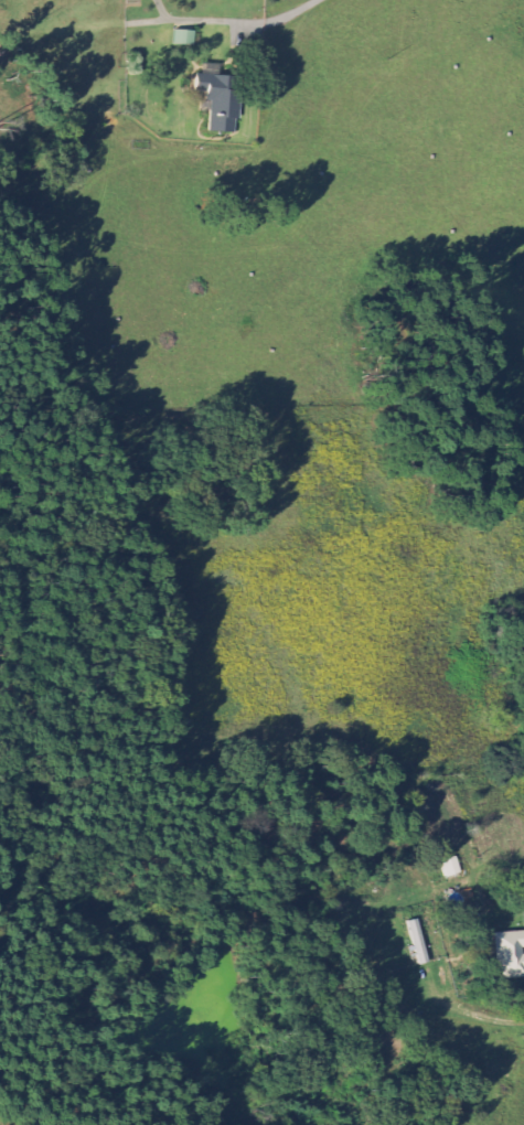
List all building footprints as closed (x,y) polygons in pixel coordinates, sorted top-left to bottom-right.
[(195,46),(196,31),(176,31),(175,45),(195,46)] [(235,133),(236,120),(238,120),(240,66),(202,65),(202,74),(196,74),(196,92),(210,93),(209,132),(235,133)] [(442,861),(446,878),(462,873),(457,856),(442,861)] [(410,958),(417,956),(419,965),(429,963),(418,919),(408,922),(414,947),(408,948),(410,958)] [(523,978),(523,931),(495,933),(497,979),(523,978)]
